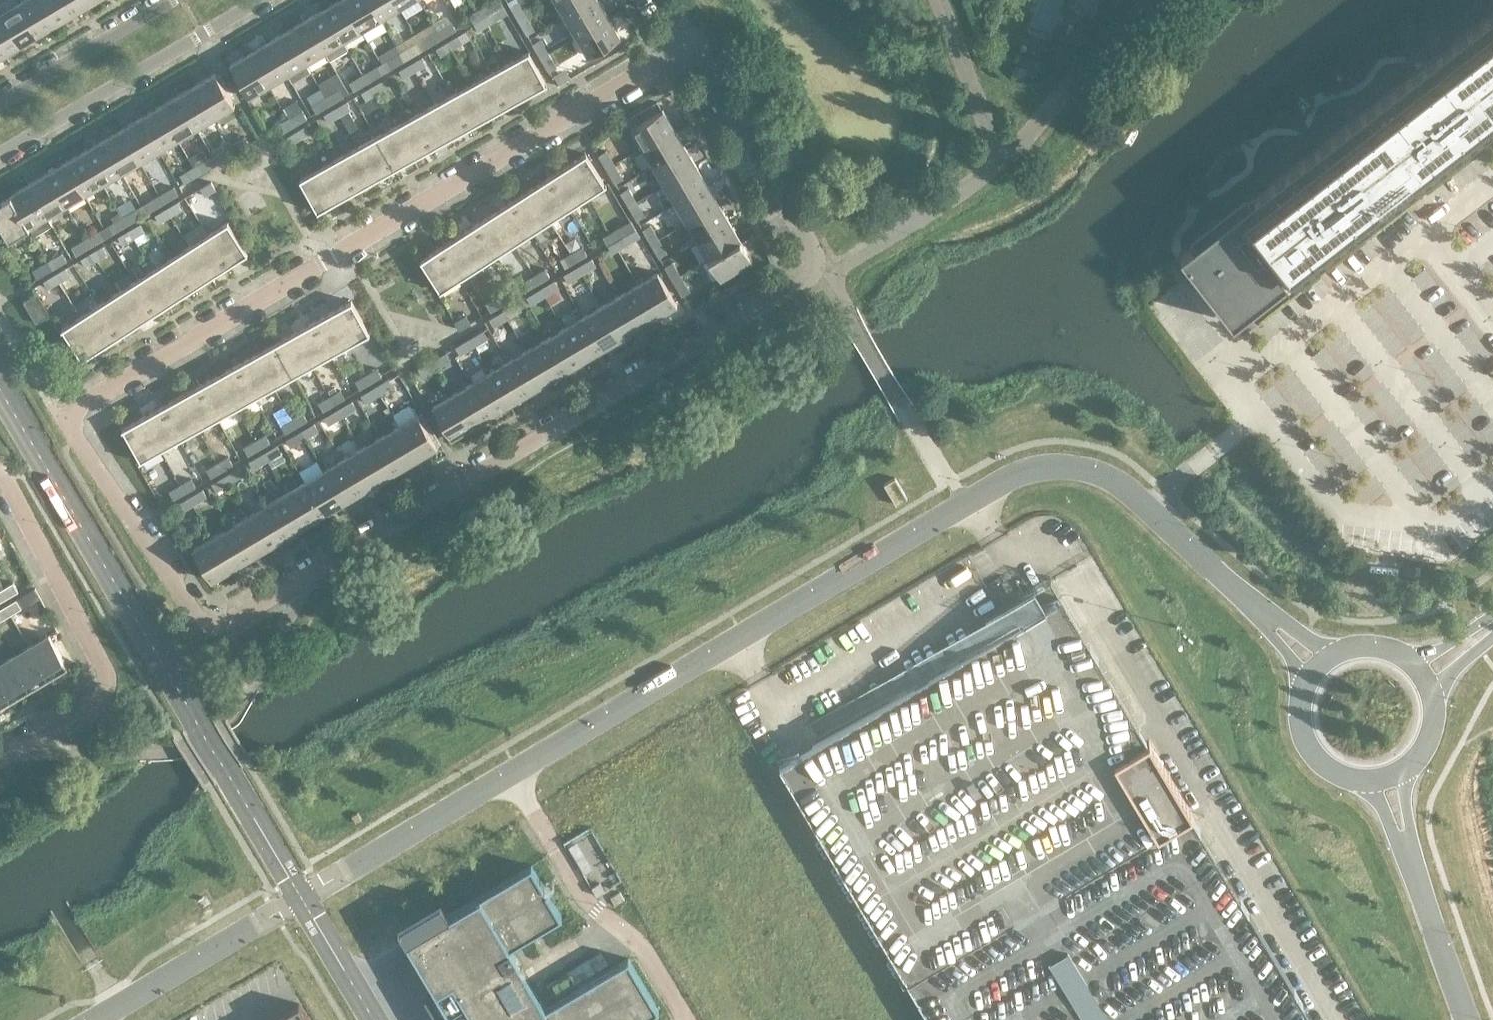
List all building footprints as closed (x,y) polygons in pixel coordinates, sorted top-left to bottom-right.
[(45,0),(21,0),(20,1),(39,32),(58,21),(45,0)] [(70,0),(45,0),(58,21),(77,10),(70,0)] [(77,10),(94,0),(70,0),(77,10)] [(345,0),(337,0),(324,8),(343,39),(362,28),(345,0)] [(370,0),(345,0),(362,28),(380,17),(370,0)] [(395,0),(370,0),(380,17),(399,6),(395,0)] [(500,0),(492,0),(483,6),(487,13),(503,4),(500,0)] [(518,1),(526,15),(539,7),(535,0),(518,0),(518,1)] [(566,17),(593,0),(556,0),(566,17)] [(599,0),(593,0),(566,17),(577,35),(608,16),(599,0)] [(39,32),(20,1),(2,12),(21,44),(39,32)] [(518,1),(510,5),(519,19),(526,15),(518,1)] [(507,12),(503,4),(487,13),(492,21),(507,12)] [(487,13),(483,6),(469,14),(473,22),(487,13)] [(348,48),(343,39),(324,8),(306,19),(324,51),(329,59),(348,48)] [(2,12),(0,13),(0,51),(2,55),(21,44),(2,12)] [(492,21),(487,13),(473,22),(478,29),(492,21)] [(535,29),(526,15),(519,19),(527,33),(535,29)] [(620,36),(608,16),(577,35),(588,55),(620,36)] [(324,51),(306,19),(287,30),(306,62),(324,51)] [(1194,251),(1213,276),(1219,272),(1243,304),(1492,109),(1492,19),(1194,251)] [(452,21),(438,29),(442,37),(456,28),(452,21)] [(442,37),(438,29),(424,37),(428,45),(442,37)] [(310,70),(306,62),(287,30),(268,41),(287,73),(292,81),(310,70)] [(462,42),(458,34),(447,41),(451,48),(462,42)] [(540,38),(533,42),(541,56),(548,52),(540,38)] [(287,73),(268,41),(250,52),(268,84),(287,73)] [(451,48),(447,41),(436,47),(440,55),(451,48)] [(414,43),(401,51),(405,59),(419,50),(414,43)] [(405,59),(401,51),(387,59),(391,67),(405,59)] [(528,51),(508,62),(526,94),(546,83),(528,51)] [(268,84),(250,52),(230,63),(249,95),(268,84)] [(557,66),(548,52),(541,56),(549,70),(557,66)] [(425,64),(421,56),(410,63),(414,70),(425,64)] [(526,94),(508,62),(489,72),(507,105),(526,94)] [(414,70),(410,63),(399,69),(403,77),(414,70)] [(377,65),(363,73),(368,81),(382,73),(377,65)] [(215,72),(196,84),(215,116),(234,104),(215,72)] [(507,105),(489,72),(470,83),(488,115),(507,105)] [(368,81),(363,73),(349,82),(354,89),(368,81)] [(388,86),(383,78),(373,85),(377,92),(388,86)] [(488,115),(470,83),(452,93),(470,126),(488,115)] [(215,116),(196,84),(177,95),(196,127),(215,116)] [(377,92),(373,85),(362,91),(366,99),(377,92)] [(340,87),(326,96),(330,103),(344,95),(340,87)] [(470,126),(452,93),(433,104),(451,136),(470,126)] [(196,127),(177,95),(159,106),(178,138),(196,127)] [(330,103),(326,96),(312,104),(316,111),(330,103)] [(350,108),(346,101),(335,107),(340,115),(348,109),(350,108)] [(451,136),(433,104),(414,114),(432,147),(451,136)] [(178,138),(159,106),(140,117),(159,149),(178,138)] [(340,115),(335,107),(324,114),(329,121),(340,115)] [(631,127),(643,147),(674,128),(663,108),(631,127)] [(302,109),(288,118),(293,125),(307,117),(302,109)] [(348,109),(340,115),(346,125),(354,120),(348,109)] [(432,147),(414,114),(395,125),(413,157),(432,147)] [(159,149),(140,117),(121,128),(140,160),(159,149)] [(293,125),(288,118),(275,126),(279,133),(293,125)] [(313,130),(309,123),(298,129),(302,137),(313,130)] [(413,157),(395,125),(376,135),(394,168),(413,157)] [(140,160),(121,128),(102,139),(121,171),(140,160)] [(685,146),(674,128),(643,147),(654,165),(685,146)] [(302,137),(298,129),(287,136),(291,143),(302,137)] [(245,135),(231,143),(236,151),(250,143),(245,135)] [(394,168),(376,135),(357,146),(375,178),(394,168)] [(121,171),(102,139),(84,150),(103,182),(121,171)] [(236,151),(231,143),(217,152),(213,155),(217,162),(236,151)] [(375,178),(357,146),(338,156),(356,189),(375,178)] [(696,165),(685,146),(654,165),(665,184),(696,165)] [(606,149),(599,154),(607,168),(614,163),(606,149)] [(103,182),(84,150),(65,161),(84,193),(103,182)] [(586,153),(567,165),(587,196),(606,184),(586,153)] [(217,162),(213,155),(194,166),(199,173),(217,162)] [(356,189),(338,156),(319,167),(337,199),(356,189)] [(84,193),(65,161),(47,172),(66,204),(84,193)] [(623,177),(614,163),(607,168),(615,182),(623,177)] [(587,196),(567,165),(548,177),(568,208),(587,196)] [(707,183),(696,165),(665,184),(676,202),(707,183)] [(199,173),(194,166),(180,174),(185,181),(199,173)] [(337,199),(319,167),(299,178),(317,210),(337,199)] [(66,204),(47,172),(28,183),(47,215),(66,204)] [(568,208),(548,177),(530,188),(550,219),(568,208)] [(216,188),(211,181),(200,187),(204,195),(216,188)] [(47,215),(28,183),(10,194),(28,226),(47,215)] [(719,202),(707,183),(676,202),(687,221),(719,202)] [(174,186),(160,194),(164,201),(178,193),(174,186)] [(628,187),(621,191),(629,205),(636,200),(628,187)] [(550,219),(530,188),(512,200),(532,231),(550,219)] [(10,194),(0,200),(0,223),(9,238),(28,226),(10,194)] [(164,201),(160,194),(146,202),(150,209),(164,201)] [(532,231),(512,200),(494,212),(514,243),(532,231)] [(645,214),(636,200),(629,205),(637,219),(645,214)] [(182,208),(177,201),(166,207),(171,215),(182,208)] [(730,221),(719,202),(687,221),(698,239),(730,221)] [(171,215),(166,207),(155,214),(160,221),(171,215)] [(137,208),(123,216),(127,223),(141,215),(137,208)] [(514,243),(494,212),(476,223),(496,254),(514,243)] [(127,223),(123,216),(109,224),(113,232),(127,223)] [(635,228),(631,220),(617,228),(621,236),(635,228)] [(227,221),(208,233),(228,264),(247,252),(227,221)] [(741,239),(730,221),(698,239),(709,258),(741,239)] [(144,230),(140,223),(129,229),(134,237),(144,230)] [(496,254),(476,223),(457,235),(478,266),(496,254)] [(650,224),(643,228),(651,242),(658,238),(650,224)] [(621,236),(617,228),(603,237),(607,244),(621,236)] [(640,235),(635,228),(621,236),(626,244),(640,235)] [(134,237),(129,229),(118,236),(123,243),(134,237)] [(100,230),(86,238),(90,245),(104,237),(100,230)] [(228,264),(208,233),(190,245),(210,276),(228,264)] [(478,266),(457,235),(439,247),(459,278),(478,266)] [(626,244),(621,236),(607,244),(612,252),(626,244)] [(90,245),(86,238),(72,246),(76,254),(90,245)] [(667,252),(658,238),(651,242),(659,256),(667,252)] [(752,259),(741,239),(709,258),(720,278),(752,259)] [(107,252),(103,245),(92,251),(96,259),(107,252)] [(210,276),(190,245),(172,256),(192,287),(210,276)] [(582,246),(571,252),(576,260),(587,253),(582,246)] [(459,278),(439,247),(420,259),(440,290),(459,278)] [(96,259),(92,251),(81,258),(85,265),(96,259)] [(62,252),(48,260),(53,267),(67,259),(62,252)] [(576,260),(571,252),(560,259),(565,266),(576,260)] [(192,287),(172,256),(154,268),(174,299),(192,287)] [(596,265),(592,257),(578,265),(582,273),(596,265)] [(53,267),(48,260),(33,269),(37,277),(53,267)] [(672,261),(665,265),(673,279),(680,275),(672,261)] [(582,273),(578,265),(564,274),(568,281),(582,273)] [(66,267),(55,273),(59,281),(70,274),(66,267)] [(174,299),(154,268),(136,280),(156,311),(174,299)] [(545,268),(534,274),(539,282),(549,275),(545,268)] [(658,271),(638,283),(657,315),(677,303),(658,271)] [(59,281),(55,273),(44,280),(48,287),(59,281)] [(539,282),(534,274),(523,281),(528,288),(539,282)] [(690,290),(680,275),(673,279),(682,295),(690,290)] [(559,287),(555,279),(541,288),(545,295),(559,287)] [(156,311),(136,280),(117,291),(137,322),(156,311)] [(657,315),(638,283),(620,294),(639,326),(657,315)] [(545,295),(541,288),(527,296),(531,303),(545,295)] [(508,290),(497,296),(501,304),(512,297),(508,290)] [(137,322),(117,291),(99,303),(119,334),(137,322)] [(49,314),(36,293),(23,300),(36,322),(49,314)] [(639,326),(620,294),(601,305),(620,337),(639,326)] [(501,304),(497,296),(486,303),(490,310),(501,304)] [(351,300),(331,311),(349,343),(369,332),(351,300)] [(522,309),(517,301),(503,310),(508,317),(522,309)] [(119,334),(99,303),(81,315),(101,346),(119,334)] [(620,337),(601,305),(583,316),(602,348),(620,337)] [(508,317),(503,310),(489,318),(494,325),(508,317)] [(349,343),(331,311),(313,321),(331,354),(349,343)] [(455,321),(459,329),(471,322),(466,314),(455,321)] [(101,346),(81,315),(62,327),(82,358),(101,346)] [(602,348),(583,316),(564,327),(583,359),(602,348)] [(331,354),(313,321),(294,332),(312,364),(331,354)] [(583,359),(564,327),(545,338),(564,370),(583,359)] [(488,337),(483,330),(469,338),(474,345),(488,337)] [(312,364),(294,332),(275,342),(293,375),(312,364)] [(474,345),(469,338),(455,346),(460,354),(474,345)] [(564,370),(545,338),(527,349),(546,381),(564,370)] [(293,375),(275,342),(256,353),(274,385),(293,375)] [(546,381),(527,349),(508,360),(527,392),(546,381)] [(450,359),(446,352),(432,360),(437,367),(450,359)] [(274,385),(256,353),(237,364),(255,396),(274,385)] [(437,367),(432,360),(418,368),(423,376),(437,367)] [(527,392),(508,360),(489,371),(508,403),(527,392)] [(255,396),(237,364),(218,374),(236,406),(255,396)] [(377,367),(366,373),(371,381),(382,374),(377,367)] [(508,403),(489,371),(471,383),(490,414),(508,403)] [(371,381),(366,373),(355,380),(360,387),(371,381)] [(236,406),(218,374),(199,385),(217,417),(236,406)] [(393,385),(389,378),(375,386),(379,393),(393,385)] [(490,414),(471,383),(452,394),(471,425),(490,414)] [(217,417),(199,385),(180,395),(198,427),(217,417)] [(379,393),(375,386),(361,394),(365,402),(379,393)] [(340,389),(329,396),(334,403),(344,397),(340,389)] [(471,425),(452,394),(433,405),(451,437),(471,425)] [(198,427),(180,395),(161,406),(179,438),(198,427)] [(334,403),(329,396),(318,402),(323,410),(334,403)] [(356,407),(352,400),(338,408),(342,415),(356,407)] [(179,438),(161,406),(142,416),(160,448),(179,438)] [(342,415),(338,408),(324,416),(328,424),(342,415)] [(303,411),(292,418),(296,425),(307,419),(303,411)] [(418,414),(398,425),(417,457),(437,446),(418,414)] [(160,448),(142,416),(122,427),(141,460),(160,448)] [(296,425),(292,418),(281,424),(285,432),(296,425)] [(318,429),(314,422),(300,430),(304,438),(318,429)] [(417,457),(398,425),(380,436),(399,468),(417,457)] [(304,438),(300,430),(286,438),(291,446),(304,438)] [(265,433),(254,440),(259,447),(270,441),(265,433)] [(399,468),(380,436),(361,447),(380,479),(399,468)] [(259,447),(254,440),(244,446),(248,454),(259,447)] [(281,451),(277,444),(263,452),(267,460),(281,451)] [(380,479),(361,447),(342,459),(361,490),(380,479)] [(267,460),(263,452),(249,460),(253,468),(267,460)] [(228,455),(217,462),(222,469),(233,463),(228,455)] [(361,490),(342,459),(324,470),(342,502),(361,490)] [(222,469),(217,462),(206,468),(211,476),(222,469)] [(244,473),(240,466),(226,474),(230,482),(244,473)] [(342,502),(324,470),(305,481),(324,513),(342,502)] [(230,482),(226,474),(212,482),(216,490),(230,482)] [(907,497),(895,477),(884,483),(896,504),(907,497)] [(191,478),(180,484),(185,492),(196,485),(191,478)] [(324,513),(305,481),(286,492),(305,524),(324,513)] [(185,492),(180,484),(169,490),(174,498),(185,492)] [(207,495),(202,488),(189,496),(193,504),(207,495)] [(305,524),(286,492),(268,503),(287,535),(305,524)] [(193,504),(189,496),(175,504),(179,512),(193,504)] [(287,535),(268,503),(249,514),(268,546),(287,535)] [(268,546),(249,514),(231,525),(250,557),(268,546)] [(250,557),(231,525),(212,536),(231,568),(250,557)] [(231,568),(212,536),(192,547),(211,579),(231,568)] [(13,581),(2,588),(8,597),(18,590),(13,581)] [(882,938),(930,1019),(1314,1019),(1063,596),(779,765),(882,938)] [(22,607),(17,598),(6,605),(11,614),(22,607)] [(6,605),(0,608),(0,620),(11,614),(6,605)] [(49,634),(29,645),(48,676),(67,665),(49,634)] [(48,676),(29,645),(11,656),(29,687),(48,676)] [(11,656),(0,663),(0,680),(11,698),(29,687),(11,656)] [(0,680),(0,705),(11,698),(0,680)] [(448,913),(442,902),(399,928),(435,988),(426,993),(443,1019),(639,1019),(659,1008),(628,957),(546,1006),(510,946),(562,915),(531,864),(448,913)] [(299,1002),(276,1016),(279,1019),(309,1019),(299,1002)]
